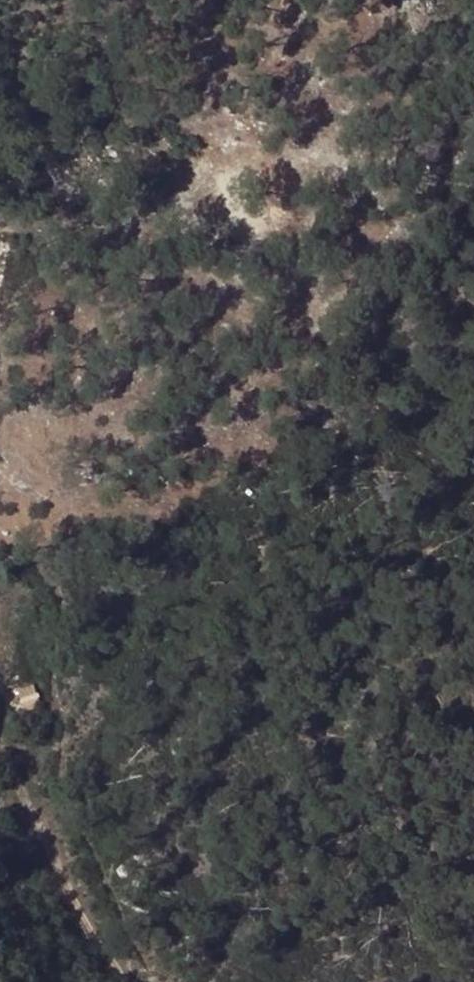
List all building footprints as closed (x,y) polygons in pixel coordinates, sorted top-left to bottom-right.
[(19,688),(25,706),(42,701),(37,682),(19,688)]
